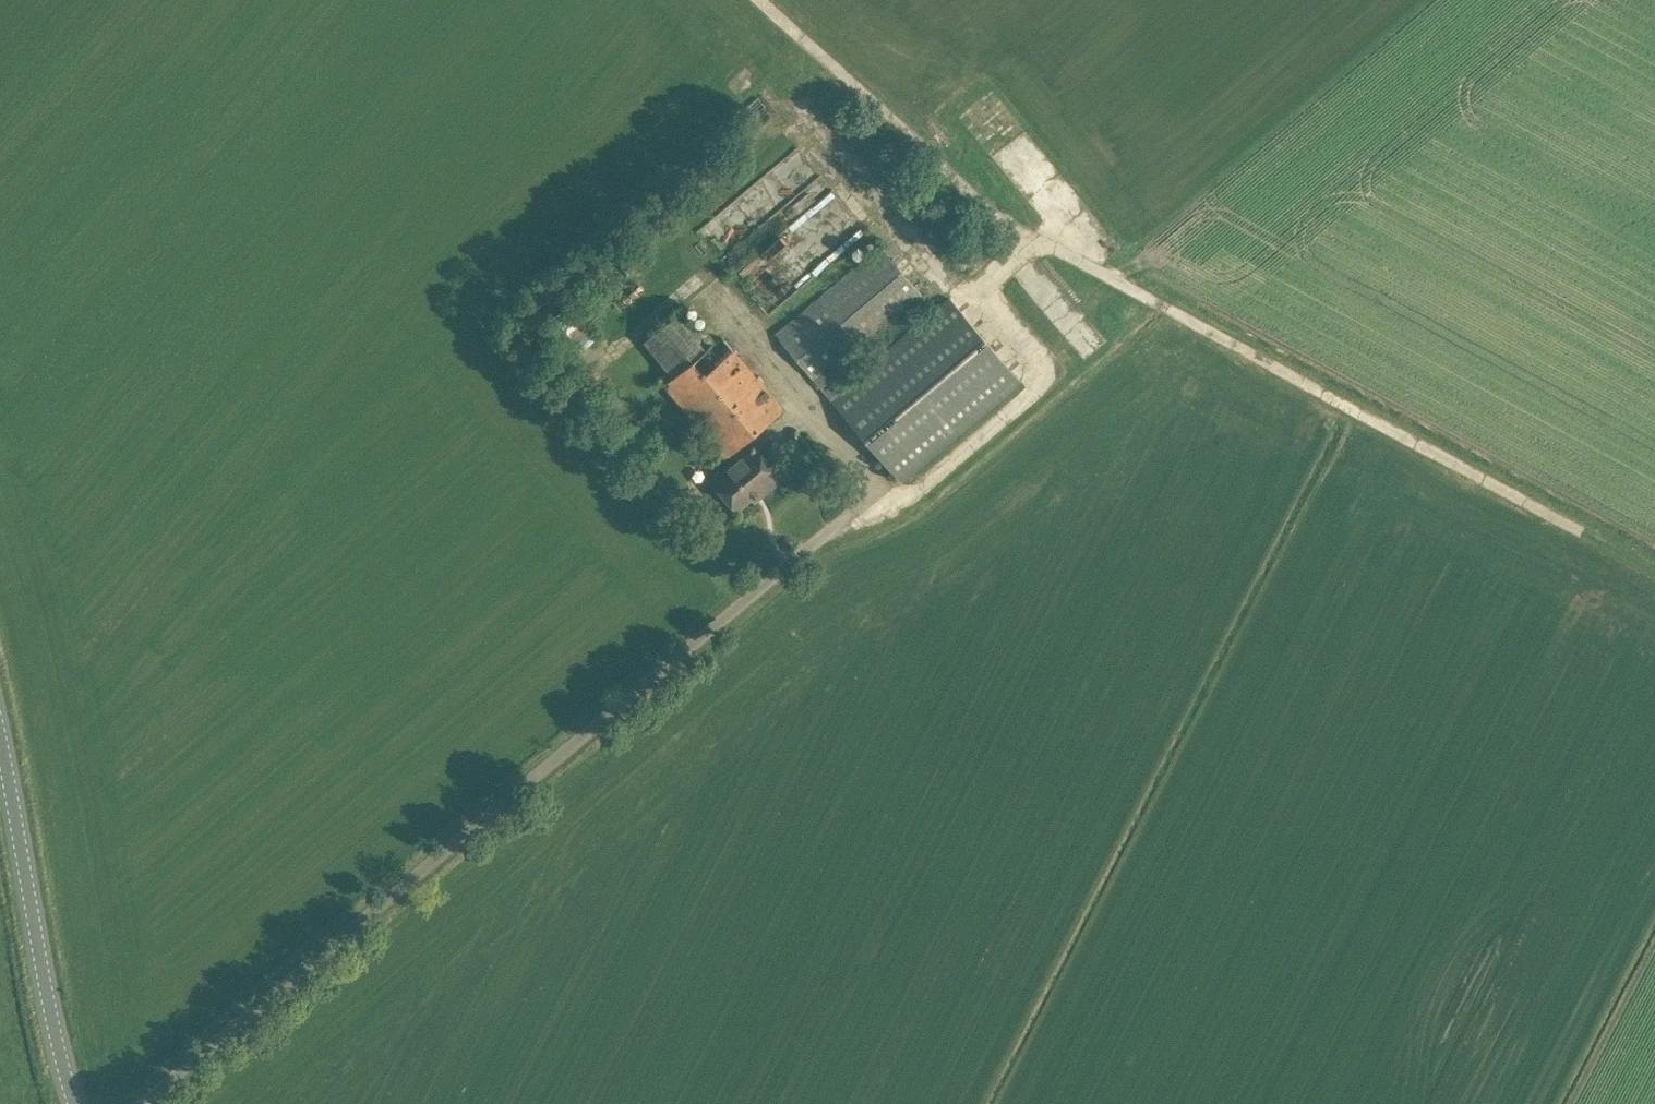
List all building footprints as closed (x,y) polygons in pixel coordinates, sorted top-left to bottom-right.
[(777,334),(817,381),(922,293),(882,246),(777,334)] [(831,395),(904,484),(1026,385),(952,297),(831,395)] [(674,376),(664,384),(726,457),(784,409),(770,392),(722,336),(712,344),(682,309),(644,341),(674,376)] [(716,484),(740,513),(762,495),(766,499),(786,481),(759,449),(744,461),(739,455),(724,468),(729,474),(716,484)]
